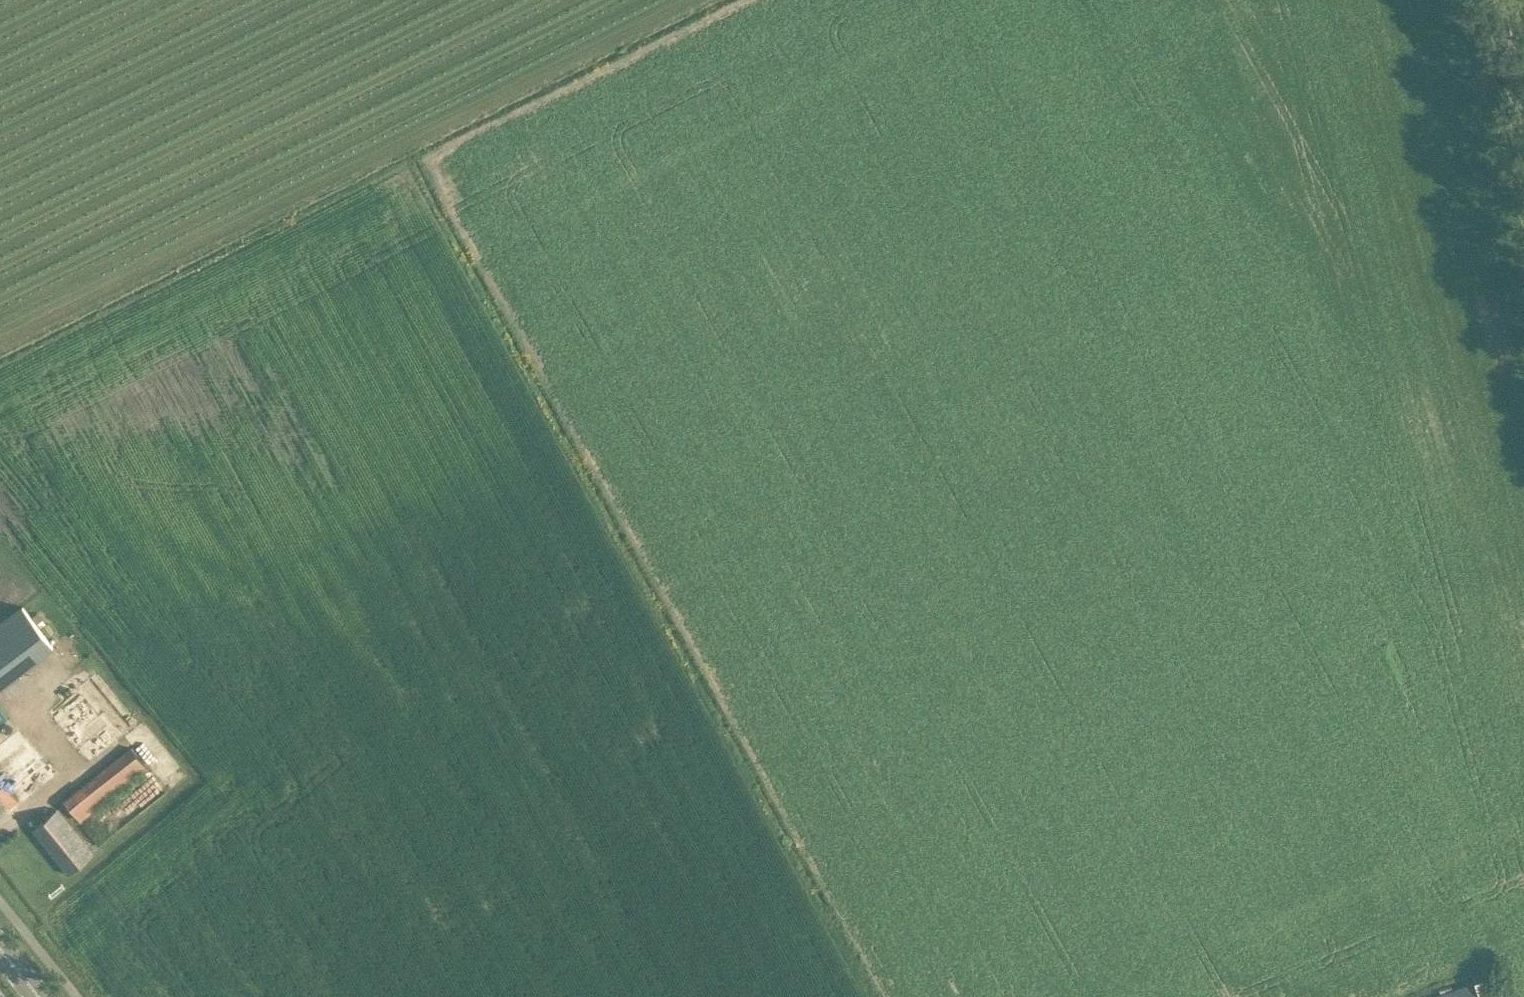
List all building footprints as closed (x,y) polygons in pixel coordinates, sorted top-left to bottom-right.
[(53,646),(22,606),(0,622),(0,686),(53,646)] [(49,710),(90,761),(136,722),(95,672),(49,710)] [(3,800),(11,809),(27,797),(54,774),(18,730),(0,744),(0,802),(3,800)] [(64,800),(79,819),(146,766),(131,747),(64,800)] [(32,828),(68,873),(84,861),(93,853),(56,808),(48,816),(32,828)] [(1474,982),(1431,996),(1479,996),(1474,982)]
